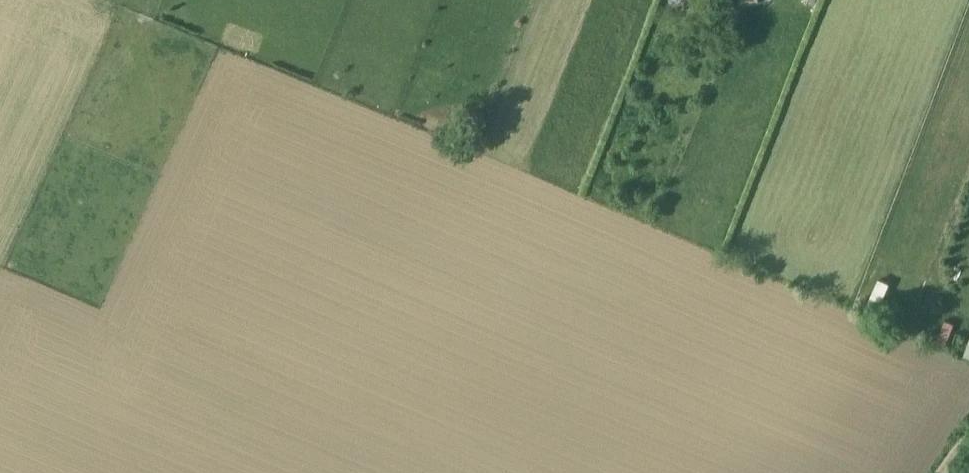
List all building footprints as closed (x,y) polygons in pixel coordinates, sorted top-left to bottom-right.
[(958,353),(968,357),(968,329),(966,328),(958,353)]
